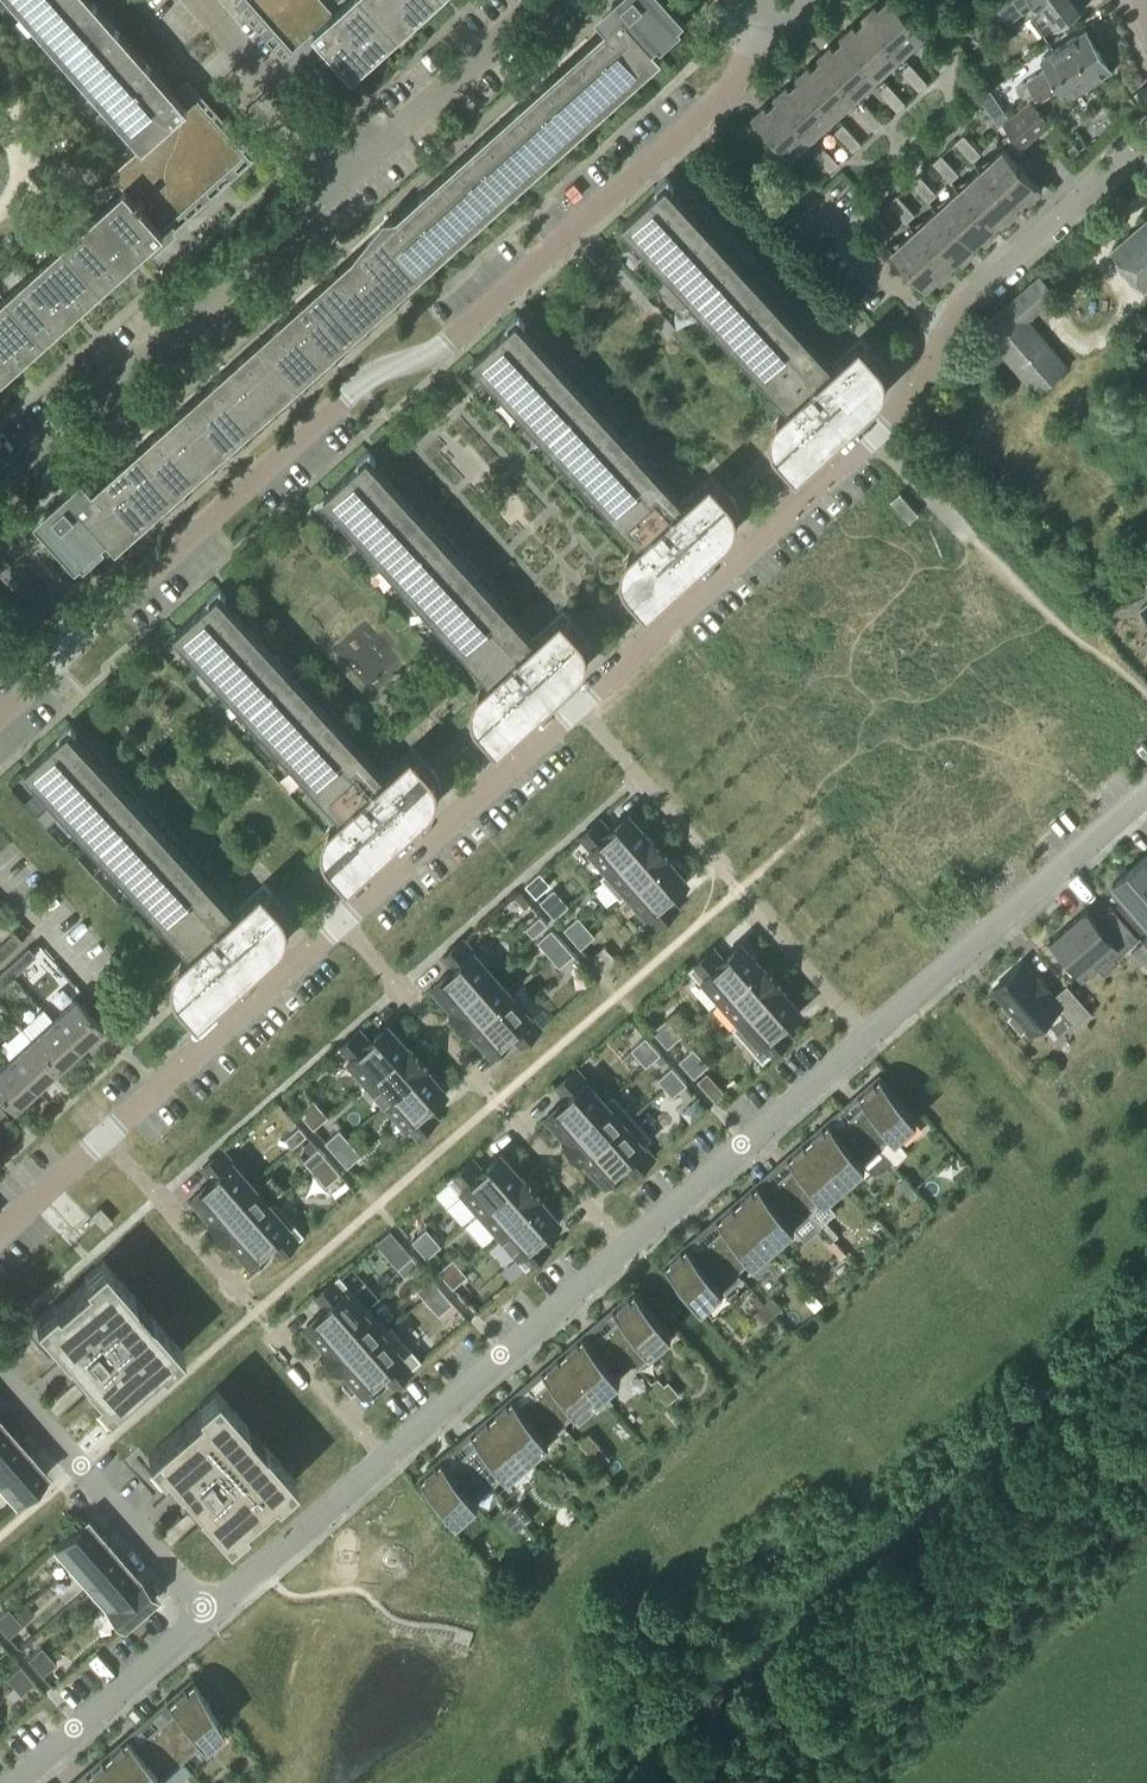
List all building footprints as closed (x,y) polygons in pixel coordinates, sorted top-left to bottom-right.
[(149,142),(147,143),(143,145),(144,146),(112,175),(125,189),(124,190),(125,192),(126,191),(129,195),(0,310),(0,373),(159,230),(163,235),(165,233),(163,231),(247,155),(196,98),(183,110),(85,0),(23,0),(149,142)] [(315,33),(355,76),(357,75),(355,73),(355,74),(352,71),(430,0),(361,0),(340,19),(323,0),(249,0),(295,51),(315,33)] [(660,53),(691,26),(668,0),(615,0),(612,3),(626,19),(355,262),(387,297),(658,54),(661,57),(660,57),(661,59),(663,57),(660,53)] [(894,0),(890,0),(881,8),(877,4),(865,15),(902,55),(925,34),(894,0)] [(1088,5),(1087,3),(1091,0),(1015,0),(1025,13),(1032,8),(1037,14),(1031,19),(1044,36),(1055,28),(1057,29),(1088,5)] [(956,26),(967,17),(960,10),(950,19),(956,26)] [(902,55),(865,15),(863,16),(867,21),(858,29),(854,24),(843,35),(880,75),(902,55)] [(1028,103),(1040,96),(1036,90),(1100,50),(1087,30),(1043,58),(1049,67),(1018,87),(1028,103)] [(880,75),(843,35),(841,37),(845,41),(836,49),(832,45),(821,55),(858,96),(880,75)] [(942,71),(950,63),(933,44),(925,51),(942,71)] [(1068,98),(1112,70),(1100,50),(1036,90),(1040,96),(1028,103),(1004,123),(1023,147),(1051,124),(1036,105),(1062,88),(1068,98)] [(858,96),(821,55),(819,57),(823,61),(814,69),(810,65),(799,75),(836,116),(858,96)] [(920,91),(928,83),(911,64),(902,72),(920,91)] [(836,116),(799,75),(797,77),(801,81),(792,89),(788,85),(777,95),(814,136),(836,116)] [(898,111),(906,103),(889,84),(880,92),(898,111)] [(991,91),(981,98),(998,125),(1008,119),(991,91)] [(814,136),(777,95),(775,97),(778,102),(770,110),(766,105),(753,118),(757,123),(759,121),(791,157),(814,136)] [(1057,97),(1047,103),(1053,112),(1062,106),(1057,97)] [(876,131),(884,124),(866,105),(858,112),(876,131)] [(854,151),(862,144),(844,125),(836,132),(854,151)] [(973,162),(982,154),(964,135),(956,143),(973,162)] [(831,172),(840,164),(822,145),(814,153),(831,172)] [(1037,185),(1004,150),(982,171),(1019,211),(1021,209),(1017,205),(1026,197),(1030,201),(1043,189),(1038,184),(1037,185)] [(951,182),(959,174),(942,155),(934,163),(951,182)] [(1008,221),(1019,211),(982,171),(959,191),(997,231),(999,229),(995,225),(1004,217),(1008,221)] [(929,202),(937,195),(920,175),(912,183),(929,202)] [(774,447),(777,451),(798,474),(881,398),(884,394),(886,389),(888,385),(888,380),(888,375),(887,370),(884,365),(883,363),(882,361),(861,339),(828,369),(665,190),(668,187),(669,186),(668,184),(624,224),(626,226),(627,224),(630,221),(794,401),(790,405),(789,404),(785,407),(786,408),(780,413),(778,415),(776,417),(774,422),(772,427),(772,430),(771,435),(772,438),(773,443),(774,447)] [(986,242),(997,231),(959,191),(937,211),(975,252),(977,250),(973,245),(982,237),(986,242)] [(907,222),(915,215),(898,196),(890,203),(907,222)] [(963,262),(975,252),(937,211),(915,231),(952,272),(955,270),(951,265),(959,258),(963,262)] [(885,242),(893,235),(876,216),(868,223),(885,242)] [(1112,251),(1145,290),(1146,289),(1146,221),(1112,251)] [(941,282),(952,272),(915,231),(893,252),(926,288),(937,278),(941,282)] [(116,540),(387,297),(355,262),(85,505),(71,490),(38,519),(85,571),(116,543),(118,546),(120,545),(119,544),(116,540)] [(1037,393),(1068,366),(1028,321),(1057,295),(1041,276),(981,328),(1037,393)] [(624,581),(627,586),(628,588),(649,610),(730,536),(733,533),(736,529),(738,524),(739,520),(739,515),(739,510),(737,506),(736,503),(734,499),(732,497),(712,475),(679,505),(515,326),(518,323),(519,324),(520,322),(519,320),(475,360),(477,362),(478,361),(478,360),(481,358),(645,537),(641,541),(640,540),(636,544),(630,550),(627,554),(625,558),(624,561),(623,566),(622,568),(623,574),(623,576),(624,581)] [(477,691),(475,695),(474,698),(474,701),(473,706),(473,709),(474,712),(474,714),(476,718),(477,722),(479,724),(500,746),(581,672),(584,669),(586,665),(588,660),(589,658),(590,653),(590,649),(589,644),(587,640),(585,635),(583,634),(563,611),(530,642),(366,463),(369,460),(370,460),(371,459),(369,457),(326,497),(327,499),(332,494),(496,674),(491,678),(490,677),(487,680),(487,681),(481,686),(478,689),(477,691)] [(898,508),(910,522),(915,518),(919,514),(900,493),(891,500),(898,508)] [(326,831),(325,834),(324,840),(324,843),(324,848),(325,853),(328,857),(330,860),(350,883),(431,809),(435,805),(437,801),(439,797),(440,792),(440,788),(440,783),(439,778),(438,776),(435,772),(434,770),(413,748),(381,778),(217,599),(220,596),(220,597),(222,595),(220,594),(176,633),(178,635),(180,634),(179,634),(182,631),(347,810),(342,814),(341,813),(337,817),(338,817),(332,822),(330,824),(327,828),(326,831)] [(175,971),(174,976),(174,979),(175,984),(176,989),(178,994),(180,997),(201,1020),(282,945),(285,942),(288,938),(290,934),(290,931),(291,927),(291,922),(290,917),(288,913),(286,909),(284,907),(264,884),(231,915),(67,736),(71,733),(71,734),(72,732),(71,730),(27,770),(29,772),(30,771),(30,770),(33,768),(196,945),(193,948),(192,948),(191,949),(192,950),(182,959),(179,963),(176,968),(175,971)] [(609,869),(648,835),(629,814),(611,829),(601,818),(580,836),(609,869)] [(649,837),(648,835),(609,869),(601,876),(621,900),(630,892),(669,858),(667,857),(669,856),(651,835),(649,837)] [(1114,883),(1146,921),(1146,855),(1116,883),(1115,882),(1114,883)] [(669,858),(630,892),(659,926),(680,908),(669,896),(687,880),(669,858)] [(540,900),(555,918),(570,905),(554,888),(540,900)] [(1115,958),(1141,935),(1116,905),(1100,919),(1089,906),(1050,940),(1084,978),(1111,954),(1115,958)] [(547,923),(540,915),(526,927),(533,936),(547,923)] [(565,928),(574,939),(589,927),(579,915),(565,928)] [(589,927),(574,939),(581,948),(596,935),(589,927)] [(567,946),(552,929),(538,941),(553,958),(567,946)] [(0,962),(23,941),(16,933),(0,947),(0,962)] [(453,1006),(492,972),(463,938),(443,956),(453,968),(435,984),(453,1006)] [(1145,960),(1146,958),(1146,945),(1143,941),(1134,948),(1131,951),(1141,963),(1145,960)] [(722,998),(761,965),(742,943),(724,958),(714,947),(693,965),(722,998)] [(575,954),(567,946),(553,958),(560,967),(575,954)] [(14,976),(36,956),(29,948),(6,968),(14,976)] [(1031,1032),(1059,1007),(1077,1026),(1092,1013),(1068,986),(1055,997),(1049,990),(1050,989),(1036,973),(1035,974),(1024,962),(993,990),(1015,1014),(1010,1017),(1023,1031),(1027,1028),(1031,1032)] [(743,1022),(782,988),(780,986),(782,985),(764,965),(763,966),(761,965),(722,998),(743,1022)] [(14,976),(6,968),(0,974),(0,989),(14,976)] [(474,1028),(512,995),(492,972),(453,1006),(455,1007),(453,1008),(471,1029),(473,1027),(474,1028)] [(734,1029),(763,1062),(793,1036),(782,1025),(800,1009),(782,988),(743,1022),(734,1029)] [(512,995),(474,1028),(493,1050),(511,1035),(521,1046),(541,1028),(512,995)] [(102,1030),(104,1029),(75,998),(74,999),(75,1000),(53,1019),(80,1049),(102,1029),(102,1030)] [(59,1068),(80,1049),(53,1019),(32,1039),(59,1068)] [(654,1031),(668,1047),(682,1035),(668,1019),(654,1031)] [(408,1046),(389,1024),(371,1040),(361,1028),(340,1046),(369,1080),(408,1046)] [(647,1066),(661,1053),(647,1037),(632,1050),(647,1066)] [(37,1088),(59,1068),(32,1039),(11,1059),(37,1088)] [(388,1102),(427,1068),(429,1067),(410,1045),(408,1046),(369,1080),(388,1102)] [(680,1061),(687,1069),(701,1056),(694,1048),(680,1061)] [(701,1056),(687,1069),(695,1077),(709,1065),(701,1056)] [(11,1059),(0,1069),(0,1093),(16,1110),(17,1109),(16,1108),(37,1088),(11,1059)] [(666,1088),(680,1075),(673,1067),(658,1079),(666,1088)] [(429,1106),(447,1091),(427,1068),(388,1102),(418,1136),(439,1118),(429,1106)] [(567,1135),(605,1101),(576,1068),(555,1086),(566,1097),(547,1113),(567,1135)] [(707,1073),(699,1081),(706,1090),(715,1082),(707,1073)] [(687,1084),(680,1075),(666,1088),(673,1096),(687,1084)] [(866,1103),(852,1116),(880,1148),(895,1135),(896,1138),(898,1136),(897,1135),(915,1119),(916,1120),(918,1119),(880,1076),(878,1077),(880,1079),(860,1096),(866,1103)] [(626,1124),(634,1118),(613,1094),(567,1135),(568,1136),(566,1138),(584,1158),(586,1157),(587,1158),(626,1124)] [(329,1116),(314,1099),(300,1111),(315,1128),(329,1116)] [(830,1122),(810,1140),(846,1181),(866,1164),(864,1162),(880,1148),(852,1116),(836,1130),(830,1122)] [(651,1138),(634,1118),(626,1124),(587,1158),(606,1179),(623,1164),(634,1175),(655,1157),(643,1145),(651,1138)] [(294,1147),(307,1135),(300,1127),(286,1139),(294,1147)] [(334,1150),(348,1138),(340,1129),(326,1141),(334,1150)] [(362,1155),(348,1138),(334,1150),(349,1167),(362,1155)] [(795,1165),(780,1178),(808,1210),(823,1197),(826,1199),(846,1181),(810,1140),(789,1158),(795,1165)] [(312,1169),(326,1157),(319,1148),(305,1161),(312,1169)] [(252,1183),(223,1149),(202,1167),(212,1179),(194,1194),(213,1217),(252,1183)] [(341,1174),(326,1157),(312,1169),(327,1186),(341,1174)] [(516,1180),(497,1158),(479,1174),(469,1162),(448,1180),(478,1214),(516,1180)] [(913,1198),(919,1193),(905,1177),(899,1182),(913,1198)] [(497,1236),(535,1202),(537,1201),(518,1178),(516,1180),(478,1214),(483,1220),(497,1236)] [(759,1184),(738,1202),(775,1244),(795,1226),(793,1224),(808,1210),(780,1178),(765,1192),(759,1184)] [(233,1239),(271,1205),(252,1183),(213,1217),(212,1218),(231,1240),(233,1239)] [(189,1201),(183,1206),(189,1213),(196,1208),(189,1201)] [(537,1240),(555,1225),(535,1202),(497,1236),(526,1269),(547,1251),(537,1240)] [(725,1227),(709,1241),(742,1278),(743,1277),(738,1272),(752,1259),(754,1261),(775,1244),(738,1202),(718,1220),(725,1227)] [(280,1257),(301,1238),(271,1205),(233,1239),(252,1261),(270,1245),(280,1257)] [(100,1206),(90,1215),(103,1229),(112,1220),(100,1206)] [(442,1246),(427,1229),(413,1241),(428,1258),(442,1246)] [(667,1262),(666,1263),(703,1307),(705,1305),(704,1304),(722,1288),(726,1292),(742,1278),(709,1241),(694,1254),(688,1246),(668,1264),(667,1262)] [(406,1277),(421,1264),(413,1256),(399,1268),(406,1277)] [(446,1279),(461,1267),(453,1259),(439,1271),(446,1279)] [(94,1393),(108,1410),(160,1364),(164,1368),(182,1351),(102,1260),(83,1277),(86,1280),(57,1305),(54,1302),(35,1319),(70,1360),(84,1375),(90,1383),(97,1391),(94,1393)] [(454,1288),(468,1276),(461,1267),(446,1279),(454,1288)] [(345,1330),(370,1308),(340,1275),(316,1296),(326,1308),(307,1324),(326,1346),(345,1330)] [(425,1298),(439,1286),(432,1277),(418,1290),(425,1298)] [(454,1303),(439,1286),(425,1298),(440,1315),(454,1303)] [(622,1319),(607,1332),(640,1370),(657,1355),(653,1351),(671,1335),(672,1336),(674,1334),(636,1291),(634,1293),(636,1294),(616,1311),(622,1319)] [(774,1314),(781,1308),(771,1297),(765,1303),(774,1314)] [(388,1329),(370,1308),(345,1330),(326,1346),(327,1347),(326,1348),(343,1369),(345,1367),(345,1368),(389,1330),(388,1329)] [(422,1360),(393,1326),(389,1330),(345,1368),(365,1390),(384,1374),(394,1385),(422,1360)] [(585,1338),(565,1355),(602,1397),(602,1396),(620,1380),(621,1381),(622,1379),(620,1377),(635,1365),(639,1370),(640,1370),(607,1332),(592,1345),(585,1338)] [(551,1381),(536,1394),(564,1426),(579,1413),(581,1415),(583,1414),(582,1413),(600,1397),(601,1398),(602,1397),(565,1355),(545,1373),(551,1381)] [(247,1523),(244,1519),(273,1493),(276,1497),(295,1481),(216,1389),(196,1406),(200,1410),(147,1455),(161,1472),(165,1468),(183,1489),(196,1504),(202,1511),(209,1519),(228,1540),(247,1523)] [(514,1400),(494,1417),(531,1459),(531,1458),(530,1458),(549,1442),(549,1443),(551,1441),(549,1439),(564,1426),(536,1394),(521,1407),(514,1400)] [(480,1442),(465,1456),(493,1488),(508,1475),(510,1477),(512,1476),(511,1475),(529,1459),(530,1460),(531,1459),(494,1417),(474,1435),(480,1442)] [(12,1435),(0,1422),(0,1445),(12,1435)] [(0,1445),(0,1480),(29,1455),(12,1435),(0,1445)] [(601,1452),(593,1459),(599,1466),(607,1459),(601,1452)] [(0,1480),(0,1484),(15,1501),(46,1475),(29,1455),(0,1480)] [(422,1477),(421,1479),(458,1522),(460,1521),(459,1520),(477,1504),(478,1505),(480,1503),(478,1501),(493,1488),(465,1456),(450,1469),(443,1462),(424,1479),(422,1477)] [(561,1494),(570,1487),(559,1475),(551,1483),(561,1494)] [(520,1503),(512,1510),(525,1524),(533,1517),(520,1503)] [(513,1531),(521,1524),(510,1511),(502,1518),(513,1531)] [(85,1519),(54,1546),(71,1566),(102,1539),(85,1519)] [(102,1539),(71,1566),(89,1585),(120,1558),(102,1539)] [(120,1558),(89,1585),(106,1605),(137,1578),(120,1558)] [(137,1578),(106,1605),(123,1625),(154,1598),(137,1578)] [(0,1614),(0,1628),(17,1614),(10,1606),(0,1614)] [(17,1614),(0,1628),(8,1637),(24,1622),(17,1614)] [(44,1644),(27,1659),(34,1667),(51,1653),(44,1644)] [(51,1653),(34,1667),(42,1675),(58,1661),(51,1653)] [(20,1665),(4,1679),(11,1688),(27,1673),(20,1665)] [(27,1673),(11,1688),(18,1696),(34,1681),(27,1673)] [(173,1710),(153,1728),(181,1760),(201,1743),(203,1745),(205,1743),(204,1743),(220,1728),(221,1729),(223,1728),(192,1679),(190,1680),(191,1682),(167,1703),(173,1710)] [(106,1756),(130,1782),(160,1782),(163,1780),(161,1778),(181,1760),(153,1728),(133,1746),(127,1739),(106,1756)] [(90,1782),(130,1782),(106,1756),(86,1774),(92,1781),(90,1782)]
